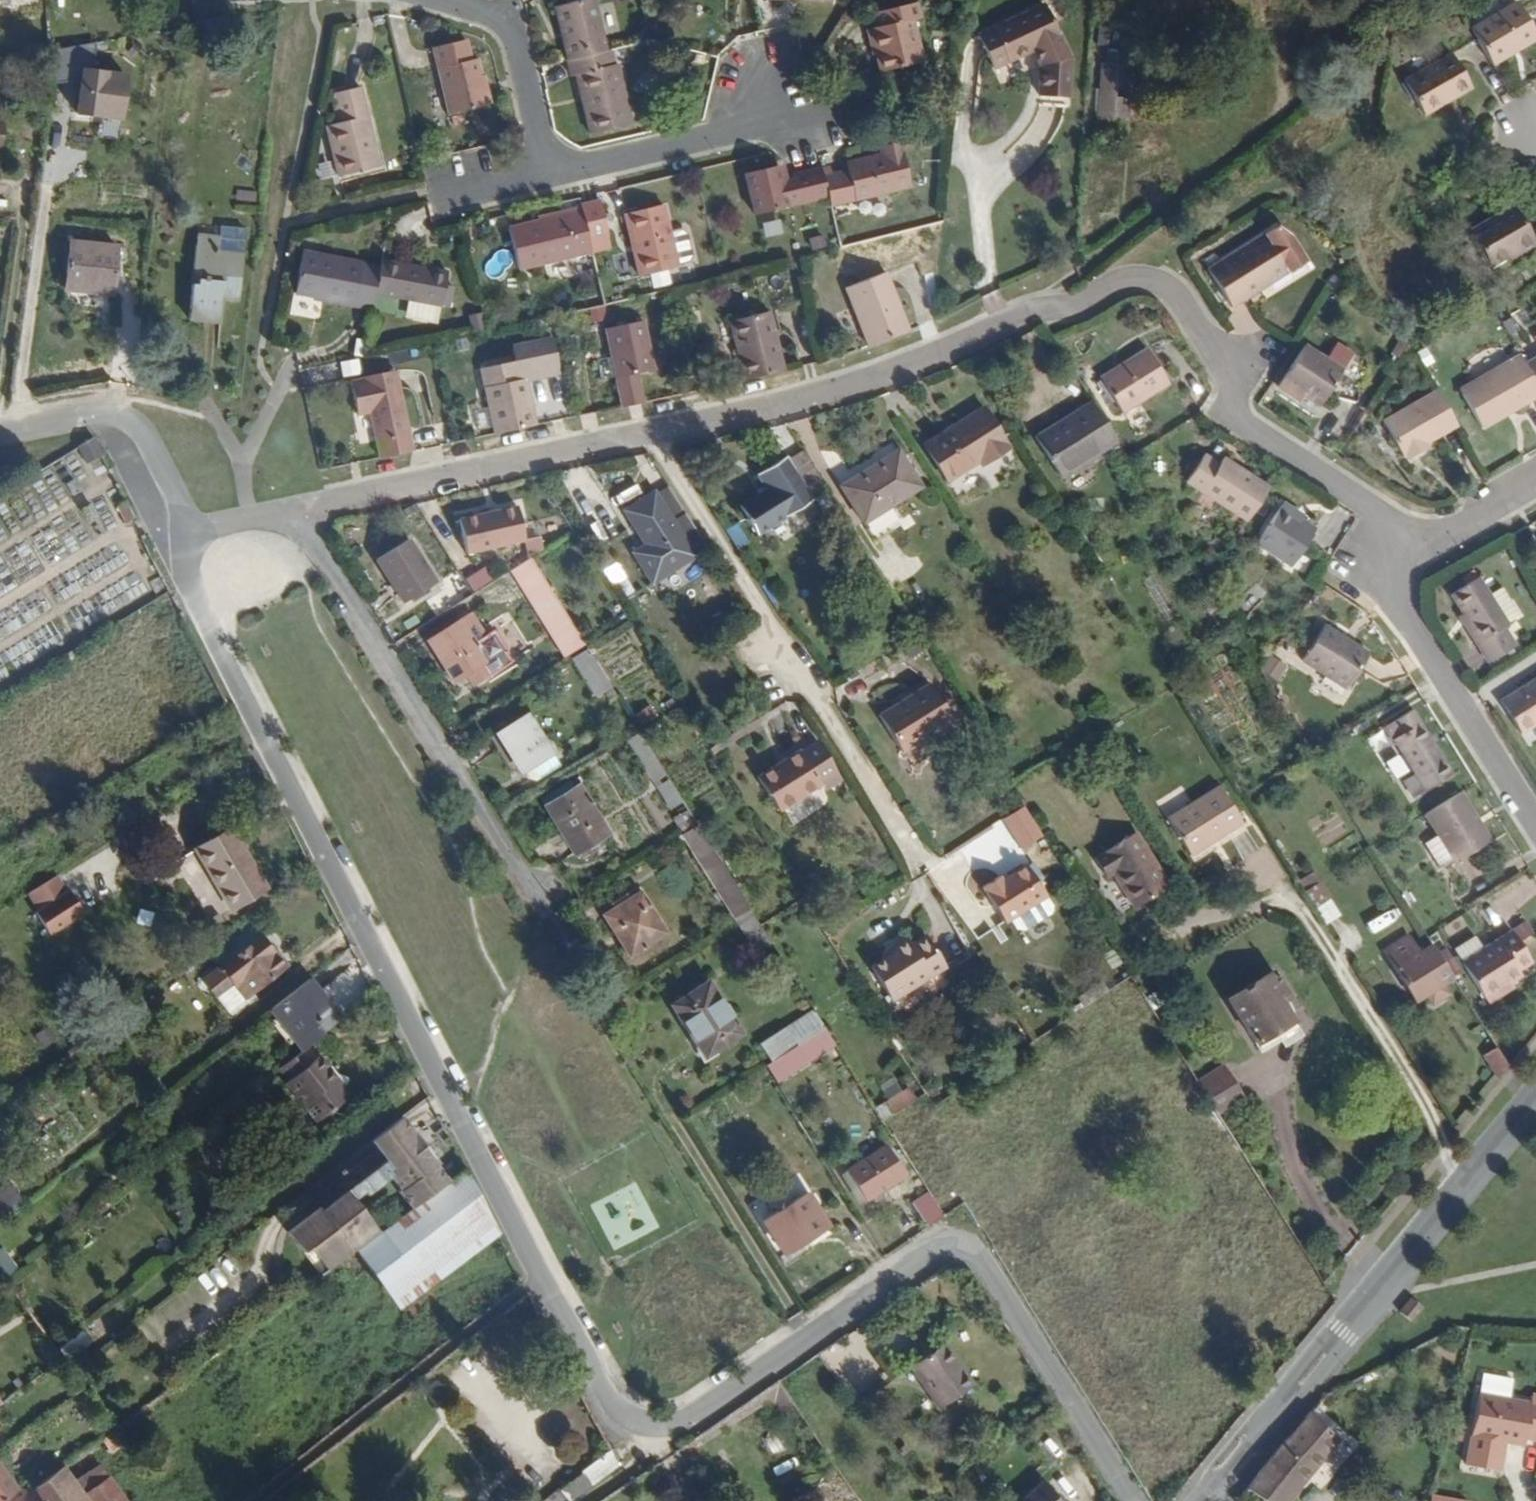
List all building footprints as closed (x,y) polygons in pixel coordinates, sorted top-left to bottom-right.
[(604,51),(589,0),(577,0),(555,7),(563,43),(558,45),(562,61),(604,51)] [(916,15),(913,0),(873,8),(876,25),(869,28),(879,70),(919,62),(909,18),(916,15)] [(1044,3),(989,29),(1004,55),(1030,43),(1056,32),(1044,3)] [(1473,32),(1493,69),(1535,44),(1535,28),(1524,5),(1473,32)] [(222,17),(202,21),(204,37),(225,35),(222,17)] [(1004,55),(989,29),(968,38),(982,66),(1004,55)] [(1072,58),(1056,32),(1030,43),(1040,65),(1037,98),(1070,100),(1072,58)] [(472,57),(468,36),(435,44),(450,110),(487,102),(477,56),(472,57)] [(607,62),(604,51),(562,61),(566,74),(571,75),(586,133),(628,124),(612,63),(607,62)] [(1472,89),(1453,58),(1407,84),(1427,117),(1472,89)] [(1119,95),(1120,66),(1103,65),(1103,115),(1128,115),(1129,95),(1119,95)] [(126,73),(80,68),(75,113),(121,118),(126,73)] [(378,163),(358,82),(329,88),(336,119),(326,123),(339,172),(378,163)] [(832,161),(819,165),(829,203),(909,183),(900,136),(880,142),(881,150),(846,158),(846,166),(833,168),(832,161)] [(829,203),(819,165),(791,172),(791,176),(781,177),(777,164),(747,172),(763,234),(832,216),(829,203)] [(600,201),(579,206),(580,209),(590,250),(591,253),(608,248),(605,236),(608,235),(600,201)] [(672,231),(666,202),(627,211),(641,274),(681,264),(681,261),(694,259),(697,253),(692,233),(685,227),(672,231)] [(1512,206),(1499,214),(1471,231),(1491,265),(1533,241),(1512,206)] [(590,250),(580,209),(509,227),(519,267),(590,250)] [(239,299),(246,228),(220,225),(219,238),(197,236),(194,264),(199,266),(197,285),(192,286),(190,316),(220,319),(222,300),(239,299)] [(1288,272),(1290,275),(1305,266),(1290,243),(1276,232),(1209,272),(1233,311),(1264,292),(1262,287),(1288,272)] [(118,296),(123,250),(74,246),(68,293),(118,296)] [(376,288),(380,270),(306,253),(299,296),(326,300),(326,303),(372,312),(376,288)] [(447,270),(382,257),(380,270),(376,288),(408,295),(404,310),(437,317),(447,270)] [(1264,292),(1290,275),(1288,272),(1262,287),(1264,292)] [(872,345),(912,328),(892,276),(854,290),(872,345)] [(737,348),(744,379),(784,370),(771,312),(736,319),(741,346),(737,348)] [(608,332),(623,406),(644,401),(639,373),(654,369),(645,323),(608,332)] [(495,430),(538,422),(527,379),(558,372),(550,337),(511,346),(514,362),(480,370),(495,430)] [(1277,394),(1289,402),(1293,396),(1301,401),(1318,412),(1352,358),(1335,347),(1323,364),(1303,350),(1277,394)] [(1171,384),(1149,348),(1103,377),(1126,414),(1171,384)] [(1521,355),(1460,390),(1483,429),(1535,400),(1535,382),(1526,365),(1521,355)] [(1535,382),(1535,360),(1526,365),(1535,382)] [(367,408),(377,454),(409,448),(391,368),(361,374),(360,380),(347,383),(354,411),(367,408)] [(1457,428),(1437,394),(1385,424),(1404,459),(1409,457),(1411,462),(1430,450),(1427,444),(1457,428)] [(1293,396),(1289,402),(1297,406),(1301,401),(1293,396)] [(665,399),(629,405),(631,418),(667,412),(665,399)] [(1103,441),(1079,403),(1027,439),(1051,476),(1103,441)] [(998,449),(972,412),(915,451),(937,485),(969,462),(973,466),(998,449)] [(89,439),(74,446),(84,467),(99,459),(89,439)] [(1190,481),(1249,518),(1269,486),(1226,458),(1222,463),(1207,453),(1190,481)] [(913,490),(890,456),(861,474),(862,478),(837,494),(869,543),(898,526),(886,508),(913,490)] [(817,494),(794,458),(780,467),(776,461),(751,480),(760,495),(734,513),(751,539),(817,494)] [(614,504),(639,496),(631,475),(607,483),(614,504)] [(700,545),(666,492),(641,505),(621,519),(641,552),(629,561),(647,589),(688,563),(685,555),(700,545)] [(523,501),(452,510),(457,550),(528,541),(523,501)] [(1282,502),(1279,507),(1298,517),(1299,512),(1282,502)] [(1298,517),(1279,507),(1256,542),(1289,564),(1312,527),(1298,517)] [(441,604),(414,558),(381,578),(410,623),(441,604)] [(588,662),(535,576),(512,589),(567,676),(572,673),(588,662)] [(1456,595),(1466,612),(1480,639),(1476,642),(1487,662),(1514,647),(1504,629),(1520,619),(1506,596),(1494,602),(1482,580),(1456,595)] [(1480,639),(1466,612),(1461,615),(1476,642),(1480,639)] [(1365,655),(1324,626),(1301,661),(1344,686),(1365,655)] [(492,684),(465,639),(433,660),(460,703),(492,684)] [(920,656),(912,644),(893,657),(901,668),(920,656)] [(1266,660),(1256,674),(1275,679),(1280,670),(1266,660)] [(615,704),(588,662),(572,673),(598,716),(615,704)] [(1505,700),(1524,732),(1535,724),(1535,682),(1505,700)] [(950,730),(928,693),(879,725),(902,761),(950,730)] [(1451,774),(1421,722),(1395,739),(1417,774),(1405,782),(1414,797),(1451,774)] [(560,773),(535,732),(502,752),(528,793),(560,773)] [(687,848),(699,840),(643,750),(631,757),(687,848)] [(836,787),(813,750),(755,788),(775,820),(817,792),(817,790),(822,788),(825,795),(836,787)] [(1487,840),(1458,794),(1425,814),(1438,833),(1425,842),(1440,866),(1454,858),(1455,859),(1487,840)] [(1241,840),(1217,801),(1169,835),(1192,872),(1241,840)] [(612,851),(582,802),(549,823),(579,871),(612,851)] [(235,859),(219,833),(190,852),(230,913),(262,892),(241,858),(235,859)] [(683,851),(737,936),(753,926),(699,840),(687,848),(683,851)] [(1165,898),(1133,847),(1094,873),(1105,891),(1111,887),(1133,920),(1165,898)] [(1456,896),(1470,889),(1457,860),(1443,866),(1456,896)] [(56,872),(20,892),(43,934),(79,915),(56,872)] [(1042,905),(1024,873),(998,889),(996,885),(981,896),(1002,931),(1004,930),(1009,937),(1018,939),(1036,928),(1038,921),(1031,912),(1042,905)] [(665,951),(641,913),(607,934),(630,971),(665,951)] [(1467,971),(1491,1006),(1516,992),(1528,981),(1526,976),(1535,969),(1517,939),(1467,971)] [(285,973),(260,940),(218,972),(243,1005),(285,973)] [(908,956),(906,953),(890,962),(890,967),(869,982),(889,1015),(942,980),(921,948),(908,956)] [(1400,990),(1423,975),(1411,955),(1389,971),(1400,990)] [(1449,1004),(1463,995),(1443,962),(1423,975),(1400,990),(1420,1022),(1432,1015),(1449,1004)] [(1288,1011),(1269,982),(1227,1008),(1258,1060),(1295,1036),(1289,1026),(1293,1022),(1287,1012),(1288,1011)] [(306,1052),(317,1043),(312,1034),(331,1019),(307,985),(267,1015),(298,1057),(306,1052)] [(1516,992),(1491,1006),(1493,1010),(1517,996),(1516,992)] [(747,1051),(716,999),(679,1020),(712,1072),(747,1051)] [(825,1043),(766,1083),(778,1102),(836,1060),(825,1043)] [(298,1057),(279,1072),(288,1083),(284,1087),(315,1127),(343,1105),(333,1089),(334,1086),(319,1063),(314,1063),(306,1052),(298,1057)] [(1507,1097),(1519,1083),(1505,1062),(1491,1070),(1507,1097)] [(1202,1098),(1212,1115),(1219,1125),(1242,1110),(1233,1097),(1237,1093),(1229,1080),(1202,1098)] [(905,1084),(870,1105),(879,1119),(913,1099),(905,1084)] [(399,1121),(367,1145),(383,1167),(379,1171),(389,1183),(397,1194),(395,1196),(408,1214),(444,1187),(432,1171),(434,1168),(399,1121)] [(899,1188),(882,1161),(844,1185),(861,1213),(899,1188)] [(286,1237),(318,1282),(356,1253),(376,1238),(350,1204),(359,1196),(364,1200),(389,1183),(379,1171),(314,1220),(313,1217),(286,1237)] [(20,1199),(0,1172),(0,1214),(20,1199)] [(500,1246),(463,1173),(444,1187),(408,1214),(376,1238),(356,1253),(402,1315),(500,1246)] [(823,1237),(803,1204),(763,1230),(783,1263),(823,1237)] [(927,1242),(943,1231),(937,1223),(926,1205),(911,1215),(927,1242)] [(1411,1323),(1423,1309),(1413,1301),(1401,1315),(1411,1323)] [(94,1344),(85,1333),(66,1348),(74,1360),(94,1344)] [(973,1392),(944,1352),(910,1376),(938,1417),(973,1392)] [(1530,1398),(1529,1407),(1476,1397),(1469,1435),(1506,1442),(1521,1445),(1523,1438),(1535,1441),(1535,1399),(1530,1398)] [(1311,1423),(1247,1500),(1293,1500),(1339,1445),(1311,1423)] [(1500,1470),(1506,1442),(1469,1435),(1463,1463),(1500,1470)] [(0,1449),(0,1464),(14,1482),(26,1474),(5,1445),(0,1449)] [(617,1469),(611,1458),(583,1479),(590,1488),(617,1469)] [(22,1493),(14,1482),(0,1464),(0,1500),(11,1500),(22,1493)] [(63,1471),(22,1500),(84,1500),(63,1471)] [(84,1500),(122,1500),(109,1484),(84,1500)] [(1043,1487),(1028,1500),(1055,1500),(1043,1487)]
